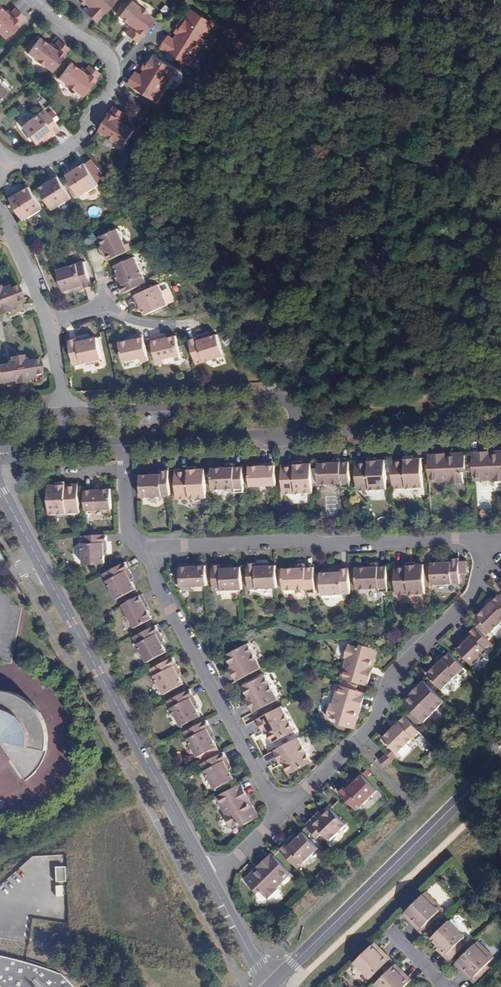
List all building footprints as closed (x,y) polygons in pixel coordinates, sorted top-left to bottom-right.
[(116,0),(82,0),(84,2),(90,8),(86,12),(95,22),(116,0)] [(126,34),(136,43),(153,21),(146,15),(147,14),(140,8),(139,9),(131,2),(119,17),(129,25),(132,27),(130,30),(126,34)] [(5,38),(24,17),(14,7),(9,12),(7,14),(5,11),(0,7),(0,33),(5,38)] [(192,26),(189,31),(185,38),(179,34),(172,47),(199,63),(218,32),(197,18),(192,26)] [(43,63),(52,70),(69,48),(57,40),(54,44),(51,47),(49,45),(39,37),(28,51),(36,59),(35,60),(42,65),(43,63)] [(159,62),(155,67),(151,74),(146,70),(138,82),(166,99),(185,68),(164,54),(159,62)] [(81,73),(79,78),(77,80),(75,79),(63,73),(54,90),(64,95),(63,97),(71,101),(72,99),(82,104),(94,79),(81,73)] [(9,89),(0,80),(0,98),(9,89)] [(47,134),(49,136),(50,137),(59,130),(44,109),(21,126),(34,144),(41,139),(47,134)] [(108,118),(102,127),(111,133),(110,134),(118,140),(120,139),(127,143),(142,120),(130,113),(127,118),(126,120),(124,118),(112,111),(108,118)] [(86,162),(80,167),(68,176),(83,195),(101,181),(86,162)] [(68,176),(80,167),(78,166),(67,174),(68,176)] [(60,178),(58,176),(46,183),(47,185),(60,178)] [(54,211),(73,199),(60,178),(47,185),(40,190),(54,211)] [(23,219),(42,207),(29,186),(22,190),(9,198),(23,219)] [(8,196),(9,198),(22,190),(21,188),(8,196)] [(98,236),(109,260),(131,250),(128,243),(124,244),(117,228),(98,236)] [(120,280),(125,291),(148,281),(136,255),(118,263),(120,270),(123,278),(121,280),(120,280)] [(64,290),(72,288),(80,286),(80,288),(80,289),(93,286),(85,261),(58,269),(64,290)] [(9,292),(17,289),(11,275),(5,278),(3,275),(0,276),(0,295),(9,292)] [(138,293),(144,307),(147,314),(169,304),(161,283),(138,293)] [(0,295),(0,303),(6,302),(5,298),(10,296),(9,292),(0,295)] [(201,334),(189,338),(191,344),(197,362),(224,354),(218,333),(211,335),(202,338),(201,335),(201,334)] [(100,336),(92,338),(84,340),(83,337),(83,336),(71,339),(77,364),(105,358),(100,336)] [(178,338),(166,340),(153,343),(159,367),(167,365),(166,360),(182,356),(178,338)] [(150,367),(145,343),(133,345),(121,348),(125,368),(141,365),(142,369),(150,367)] [(3,366),(3,370),(29,366),(29,362),(23,362),(23,359),(8,362),(8,365),(3,366)] [(14,387),(25,385),(33,384),(33,380),(40,380),(38,364),(29,366),(3,370),(0,370),(0,389),(14,387)] [(493,456),(494,451),(493,450),(472,451),(472,456),(487,456),(487,459),(491,459),(493,456)] [(474,480),(494,479),(495,482),(500,482),(500,451),(494,451),(493,456),(491,459),(487,459),(487,456),(472,456),(474,480)] [(428,458),(430,483),(450,482),(450,484),(464,483),(463,472),(467,468),(467,453),(449,454),(450,457),(447,462),(443,461),(443,457),(428,458)] [(450,457),(449,454),(449,453),(428,453),(428,458),(443,457),(443,461),(447,462),(450,457)] [(392,460),(394,488),(424,487),(423,458),(415,458),(414,458),(414,463),(407,463),(407,459),(405,459),(392,460)] [(386,460),(379,460),(377,460),(378,465),(371,465),(370,461),(369,461),(357,461),(359,490),(388,489),(386,460)] [(343,488),(351,488),(350,462),(342,462),(332,463),(319,463),(319,464),(320,469),(315,469),(316,482),(320,482),(320,484),(342,483),(343,488)] [(284,494),(313,493),(312,463),(305,463),(304,463),(304,468),(296,469),(296,464),(282,465),(284,494)] [(251,486),(277,485),(276,465),(260,466),(250,466),(251,486)] [(236,493),(244,493),(243,467),(236,467),(227,467),(213,468),(214,489),(236,488),(236,493)] [(178,498),(207,497),(205,469),(198,469),(198,473),(190,473),(190,469),(176,470),(178,498)] [(142,497),(170,496),(169,470),(157,470),(157,475),(149,475),(142,474),(142,497)] [(57,485),(42,485),(44,514),(80,512),(79,487),(78,484),(71,485),(71,484),(66,484),(65,488),(58,488),(57,485)] [(112,488),(101,488),(85,490),(86,509),(113,508),(112,488)] [(109,547),(108,534),(87,535),(82,535),(83,564),(105,563),(105,555),(105,547),(109,547)] [(439,564),(431,564),(432,586),(462,584),(462,577),(461,563),(461,559),(447,560),(447,564),(439,564)] [(127,561),(103,574),(117,599),(137,588),(133,580),(129,574),(132,572),(127,561)] [(278,587),(277,566),(268,566),(262,566),(261,563),(249,563),(250,588),(278,587)] [(243,589),(242,567),(234,568),(225,568),(225,565),(214,565),(215,591),(243,589)] [(401,566),(387,566),(388,592),(389,595),(418,594),(418,588),(422,588),(422,574),(417,575),(417,565),(410,565),(410,569),(401,569),(401,566)] [(208,586),(207,566),(198,566),(182,567),(182,580),(182,587),(208,586)] [(388,592),(387,566),(379,566),(369,567),(357,567),(358,589),(380,588),(380,592),(388,592)] [(316,593),(315,567),(306,567),(297,568),(284,569),(284,571),(285,587),(285,590),(307,590),(307,593),(316,593)] [(351,594),(350,568),(337,569),(337,573),(329,573),(321,573),(322,595),(351,594)] [(138,596),(146,610),(149,609),(141,595),(138,596)] [(499,595),(493,601),(487,608),(477,618),(492,633),(500,624),(500,597),(499,595)] [(138,596),(123,604),(135,628),(151,620),(146,610),(138,596)] [(487,608),(493,601),(490,598),(484,605),(487,608)] [(163,636),(157,624),(134,637),(148,662),(168,652),(163,644),(160,637),(163,636)] [(494,646),(477,627),(467,636),(469,639),(464,645),(458,650),(473,666),(494,646)] [(367,641),(365,645),(378,649),(379,644),(367,641)] [(240,679),(262,668),(249,643),(227,654),(233,665),(240,679)] [(348,659),(342,677),(366,685),(370,672),(367,671),(368,667),(372,665),(375,667),(380,650),(378,649),(365,645),(364,645),(360,648),(350,644),(346,658),(348,659)] [(468,670),(450,652),(444,659),(438,665),(428,675),(443,691),(459,674),(461,677),(468,670)] [(180,668),(174,656),(151,669),(165,694),(185,684),(180,676),(177,670),(180,668)] [(438,665),(444,659),(442,656),(436,662),(438,665)] [(237,681),(240,679),(233,665),(230,667),(237,681)] [(366,685),(371,686),(376,668),(375,667),(372,665),(368,667),(367,671),(370,672),(366,685)] [(244,686),(251,699),(258,711),(279,699),(266,675),(244,686)] [(445,701),(424,680),(418,686),(420,688),(415,694),(413,692),(403,701),(406,705),(423,723),(445,701)] [(420,688),(418,686),(417,683),(410,689),(413,692),(415,694),(420,688)] [(360,705),(363,692),(339,685),(333,707),(331,706),(328,716),(338,720),(341,725),(355,729),(361,712),(356,710),(355,708),(356,704),(360,705)] [(248,702),(251,699),(244,686),(241,688),(248,702)] [(197,700),(191,688),(168,701),(182,726),(202,716),(198,708),(194,701),(197,700)] [(27,781),(36,774),(42,766),(46,757),(48,747),(49,739),(48,731),(46,723),(43,716),(39,708),(32,702),(26,698),(14,693),(8,691),(0,690),(0,742),(27,781)] [(368,694),(363,692),(360,705),(356,704),(355,708),(356,710),(361,712),(362,713),(368,694)] [(296,731),(283,706),(260,718),(268,731),(274,743),(296,731)] [(418,741),(424,735),(406,716),(400,722),(394,728),(384,738),(399,754),(415,738),(418,741)] [(260,718),(258,719),(265,733),(268,731),(260,718)] [(208,719),(184,732),(198,757),(218,747),(214,739),(210,733),(214,731),(208,719)] [(394,728),(400,722),(398,719),(391,725),(394,728)] [(312,762),(299,737),(277,749),(285,763),(290,774),(312,762)] [(277,749),(274,750),(281,765),(285,763),(277,749)] [(231,763),(224,751),(202,764),(215,789),(235,778),(232,771),(228,765),(231,763)] [(388,754),(380,760),(386,767),(394,761),(388,754)] [(362,774),(356,780),(350,786),(348,784),(340,792),(357,810),(377,790),(362,774)] [(251,801),(242,783),(238,785),(245,797),(243,799),(244,802),(246,803),(249,803),(251,801)] [(238,785),(217,796),(226,815),(225,816),(231,828),(241,822),(245,824),(259,817),(251,801),(249,803),(246,803),(244,802),(243,799),(245,797),(238,785)] [(320,811),(306,825),(318,837),(324,832),(331,839),(348,824),(332,808),(327,813),(324,816),(321,813),(320,811)] [(290,841),(281,850),(299,868),(319,848),(304,832),(298,838),(292,843),(290,841)] [(296,835),(290,841),(292,843),(298,838),(296,835)] [(264,865),(275,856),(272,853),(258,867),(258,868),(261,870),(264,871),(267,868),(264,865)] [(292,874),(275,856),(264,865),(267,868),(264,871),(261,870),(258,868),(246,880),(257,892),(261,892),(269,899),(279,890),(278,888),(292,874)] [(432,902),(435,900),(426,890),(423,893),(432,902)] [(410,920),(419,930),(435,915),(443,907),(435,900),(432,902),(423,893),(406,910),(413,917),(410,920)] [(403,913),(410,920),(413,917),(406,910),(403,913)] [(435,915),(419,930),(422,933),(437,917),(435,915)] [(432,938),(437,943),(442,948),(440,951),(449,961),(465,945),(461,941),(466,937),(450,920),(432,938)] [(380,952),(383,949),(375,941),(372,944),(380,952)] [(484,954),(487,951),(478,942),(474,945),(484,954)] [(391,958),(383,949),(380,952),(372,944),(354,961),(370,978),(391,958)] [(462,972),(471,980),(486,966),(495,958),(487,951),(484,954),(474,945),(458,961),(465,969),(462,972)] [(60,974),(7,958),(0,957),(0,986),(73,986),(60,974)] [(455,964),(462,972),(465,969),(458,961),(455,964)] [(401,975),(404,972),(396,964),(393,966),(401,975)] [(404,972),(401,975),(393,966),(376,984),(378,986),(406,986),(413,981),(404,972)] [(486,966),(471,980),(474,983),(489,968),(486,966)]
